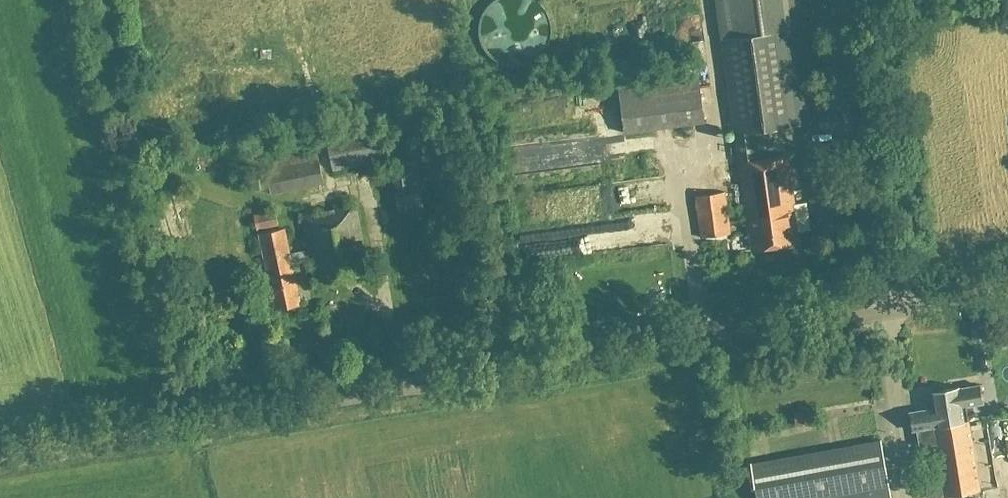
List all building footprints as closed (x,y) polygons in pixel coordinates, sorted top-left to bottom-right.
[(596,9),(594,0),(581,0),(582,11),(596,9)] [(746,232),(749,231),(751,251),(797,245),(792,205),(794,205),(788,156),(758,160),(755,131),(815,123),(799,0),(715,0),(746,232)] [(697,73),(618,83),(624,133),(703,123),(697,73)] [(377,128),(325,139),(332,171),(384,160),(377,128)] [(278,167),(265,171),(270,195),(323,184),(315,146),(276,155),(278,167)] [(807,152),(810,188),(842,185),(839,149),(807,152)] [(417,160),(391,162),(397,212),(423,209),(417,160)] [(704,196),(703,235),(731,236),(732,197),(704,196)] [(284,229),(258,235),(274,310),(300,305),(291,265),(311,261),(316,283),(369,272),(354,205),(302,216),(309,250),(289,254),(284,229)] [(253,216),(256,232),(278,227),(274,210),(253,216)] [(958,388),(944,390),(930,393),(933,409),(909,413),(912,431),(917,430),(919,447),(935,445),(944,497),(980,491),(966,406),(983,403),(980,385),(958,389),(958,388)] [(813,425),(811,412),(797,414),(799,427),(813,425)] [(992,421),(998,490),(1007,489),(1007,420),(992,421)] [(750,465),(756,497),(891,497),(881,442),(750,465)]
